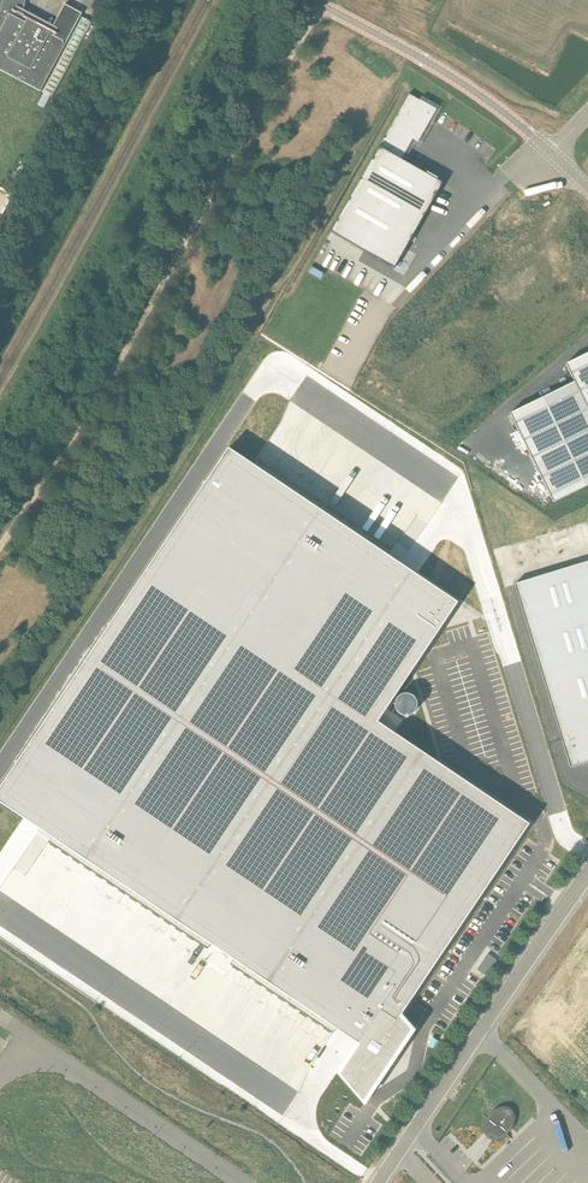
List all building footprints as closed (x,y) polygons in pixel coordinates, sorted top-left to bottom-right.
[(21,14),(24,10),(26,0),(3,0),(0,15),(0,16),(8,18),(0,33),(0,70),(42,92),(82,14),(65,4),(51,30),(21,14)] [(43,92),(53,98),(93,23),(81,17),(43,92)] [(418,142),(436,110),(409,94),(331,232),(395,268),(443,183),(401,160),(413,139),(418,142)] [(13,178),(18,181),(19,179),(20,178),(24,169),(25,167),(22,165),(20,167),(15,176),(19,178),(18,179),(14,176),(13,178)] [(566,364),(575,382),(510,414),(553,503),(587,486),(587,354),(566,364)] [(0,787),(0,803),(373,1054),(527,825),(375,723),(456,604),(227,450),(0,787)] [(514,584),(570,768),(587,762),(587,562),(514,584)] [(486,1127),(486,1129),(486,1131),(494,1138),(496,1137),(498,1137),(500,1136),(501,1135),(503,1134),(505,1133),(506,1132),(508,1130),(509,1129),(510,1127),(511,1125),(512,1123),(512,1121),(513,1119),(513,1117),(513,1116),(512,1115),(512,1114),(511,1113),(510,1112),(509,1111),(508,1110),(507,1109),(506,1109),(505,1109),(503,1109),(502,1109),(501,1109),(500,1109),(499,1110),(497,1111),(495,1112),(493,1113),(492,1115),(491,1116),(489,1118),(488,1120),(487,1121),(487,1123),(486,1125),(486,1127)]
